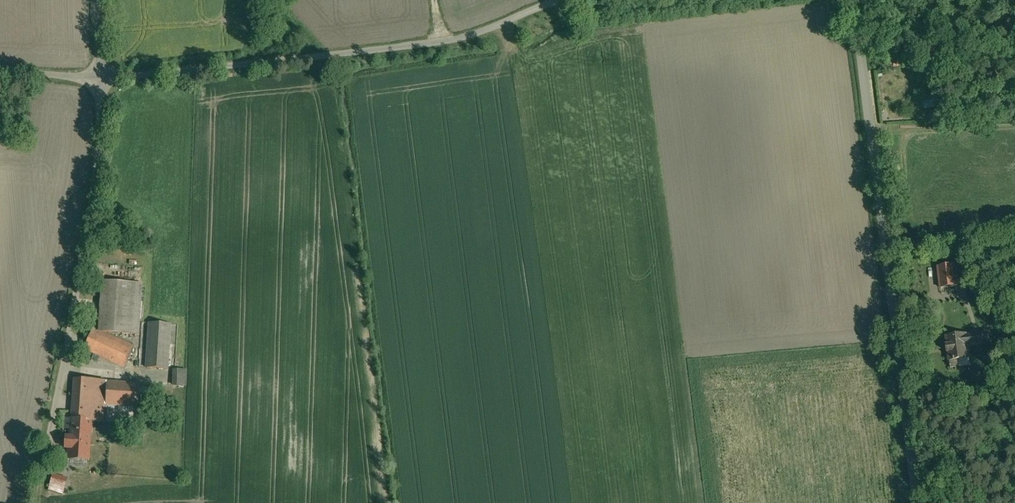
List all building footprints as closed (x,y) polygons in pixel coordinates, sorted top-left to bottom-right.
[(924,96),(924,107),(939,106),(938,95),(924,96)] [(955,265),(938,266),(941,288),(958,286),(955,265)] [(142,284),(102,281),(99,331),(139,334),(142,284)] [(170,324),(150,322),(147,368),(167,369),(170,324)] [(99,331),(93,329),(84,349),(124,367),(133,347),(99,331)] [(989,332),(967,335),(967,334),(947,337),(948,345),(947,345),(948,352),(949,361),(970,358),(968,346),(990,343),(989,332)] [(174,369),(174,385),(188,385),(188,369),(174,369)] [(136,384),(75,379),(73,403),(89,404),(88,421),(91,421),(105,422),(105,421),(133,423),(133,418),(133,417),(133,415),(136,384)] [(89,404),(73,403),(72,419),(72,420),(72,430),(71,430),(69,446),(68,446),(67,459),(88,460),(91,421),(88,421),(89,404)] [(150,423),(147,412),(133,415),(133,417),(133,418),(135,426),(150,423)] [(65,494),(69,477),(54,473),(49,490),(65,494)]
